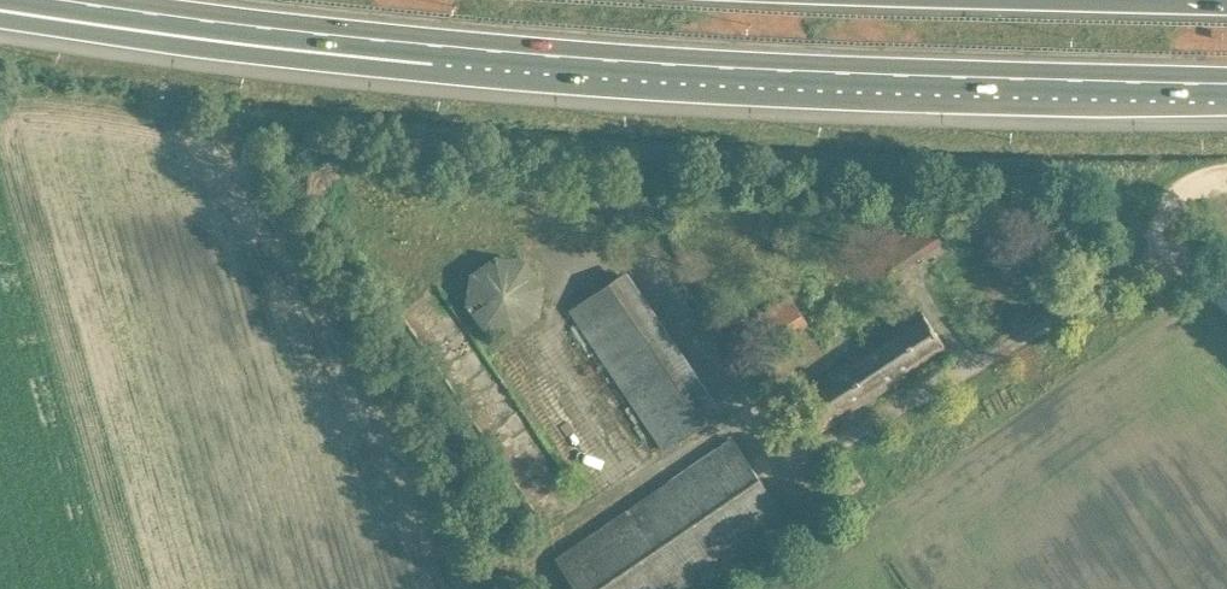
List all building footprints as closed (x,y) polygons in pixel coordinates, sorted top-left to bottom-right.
[(755,209),(754,216),(758,219),(767,220),(772,217),(772,211),(767,207),(761,206),(755,209)] [(484,328),(515,333),(540,315),(545,283),(527,258),(496,252),(470,272),(468,286),(466,302),(484,328)] [(624,274),(569,316),(664,440),(719,398),(624,274)] [(752,318),(773,348),(809,325),(789,294),(752,318)] [(901,379),(898,375),(944,344),(923,311),(792,399),(816,434),(901,379)] [(578,588),(679,588),(786,517),(733,439),(556,558),(578,588)]
